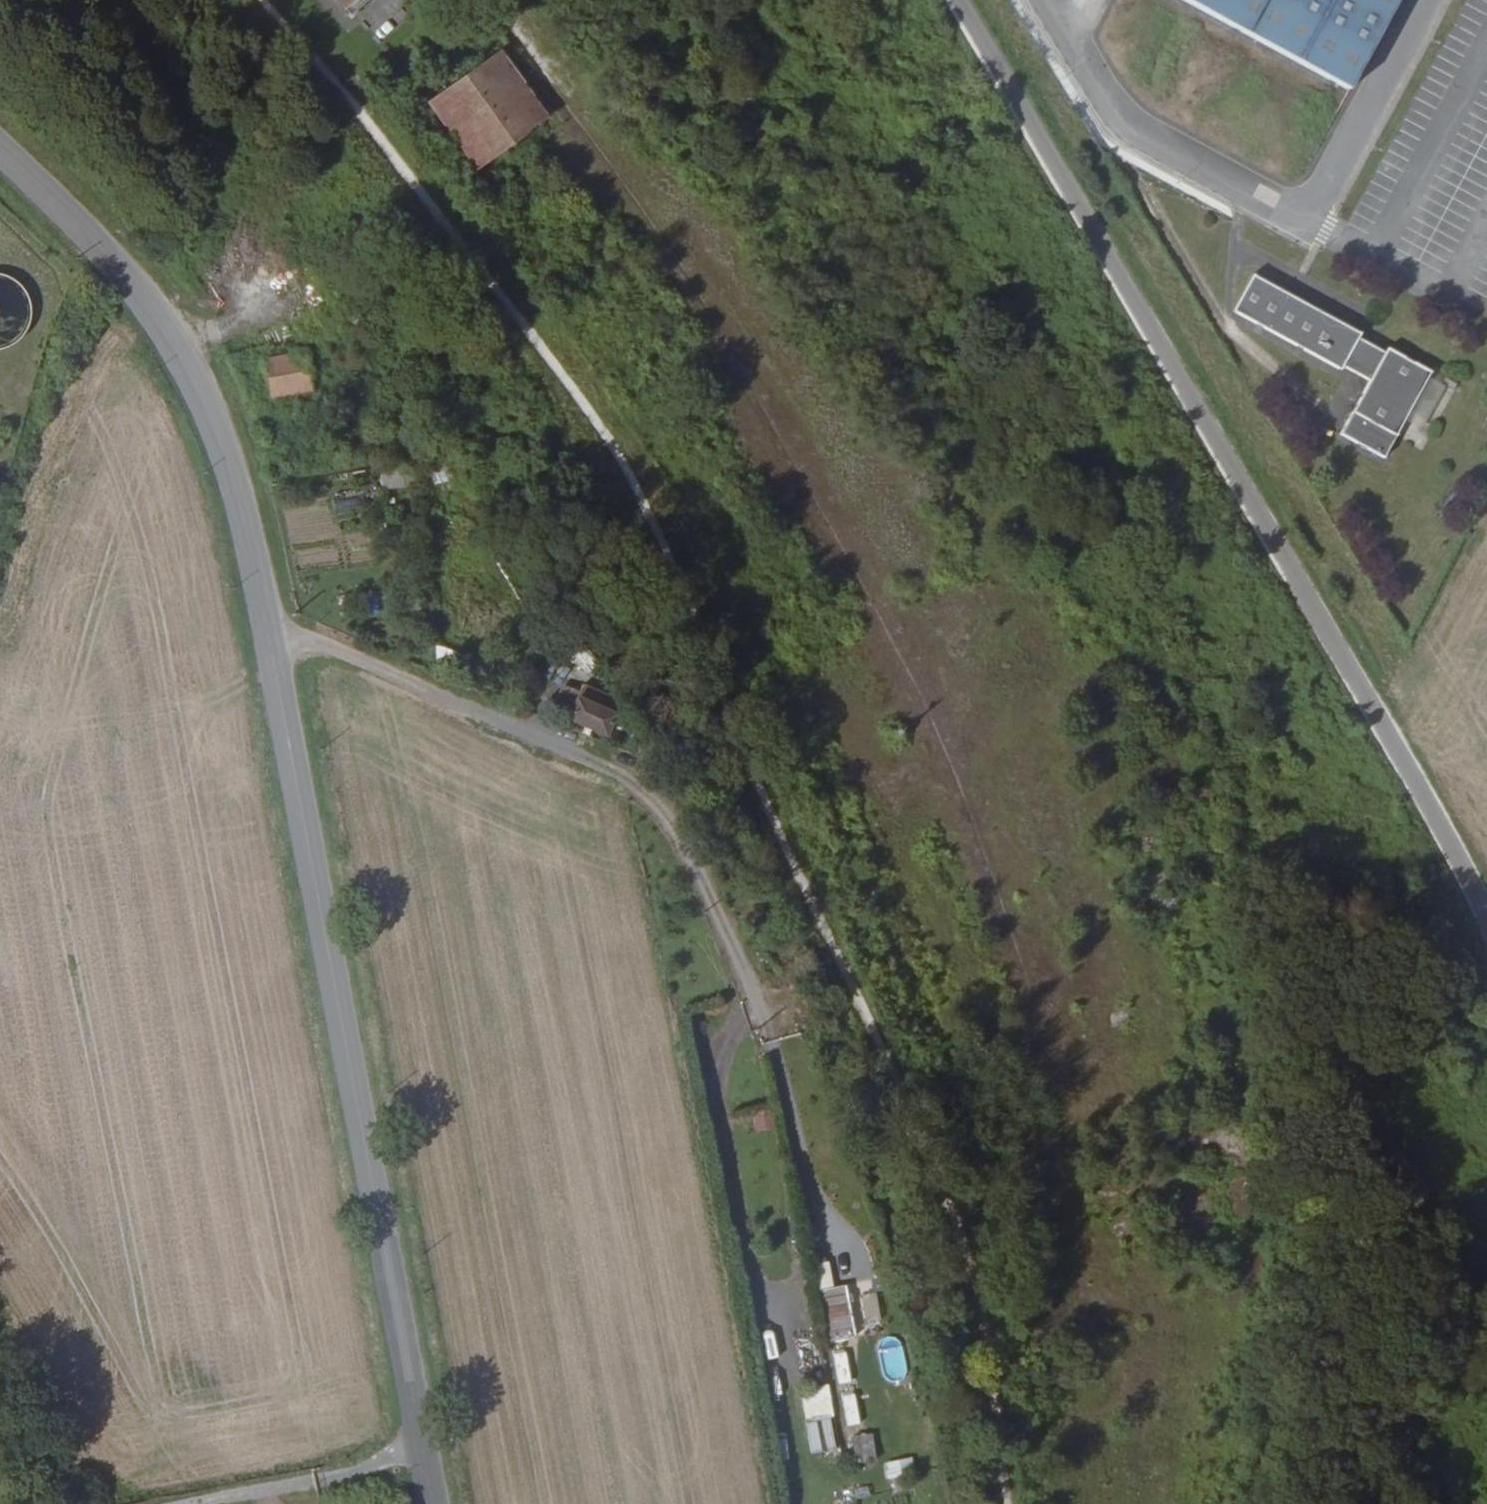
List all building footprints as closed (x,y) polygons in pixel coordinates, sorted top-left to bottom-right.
[(1344,83),(1387,0),(1187,0),(1344,83)] [(528,127),(480,66),(445,91),(495,153),(528,127)] [(1428,359),(1245,263),(1227,302),(1360,370),(1335,418),(1383,443),(1428,359)] [(318,397),(311,360),(271,367),(280,404),(318,397)] [(600,681),(575,669),(570,683),(563,708),(604,728),(614,705),(595,695),(600,681)] [(759,1133),(777,1127),(770,1106),(752,1112),(759,1133)] [(851,1332),(849,1286),(833,1286),(831,1262),(821,1262),(825,1333),(851,1332)] [(883,1376),(904,1376),(903,1338),(882,1339),(883,1376)] [(875,1434),(855,1435),(856,1461),(876,1461),(875,1434)] [(913,1457),(885,1462),(888,1478),(916,1473),(913,1457)]
